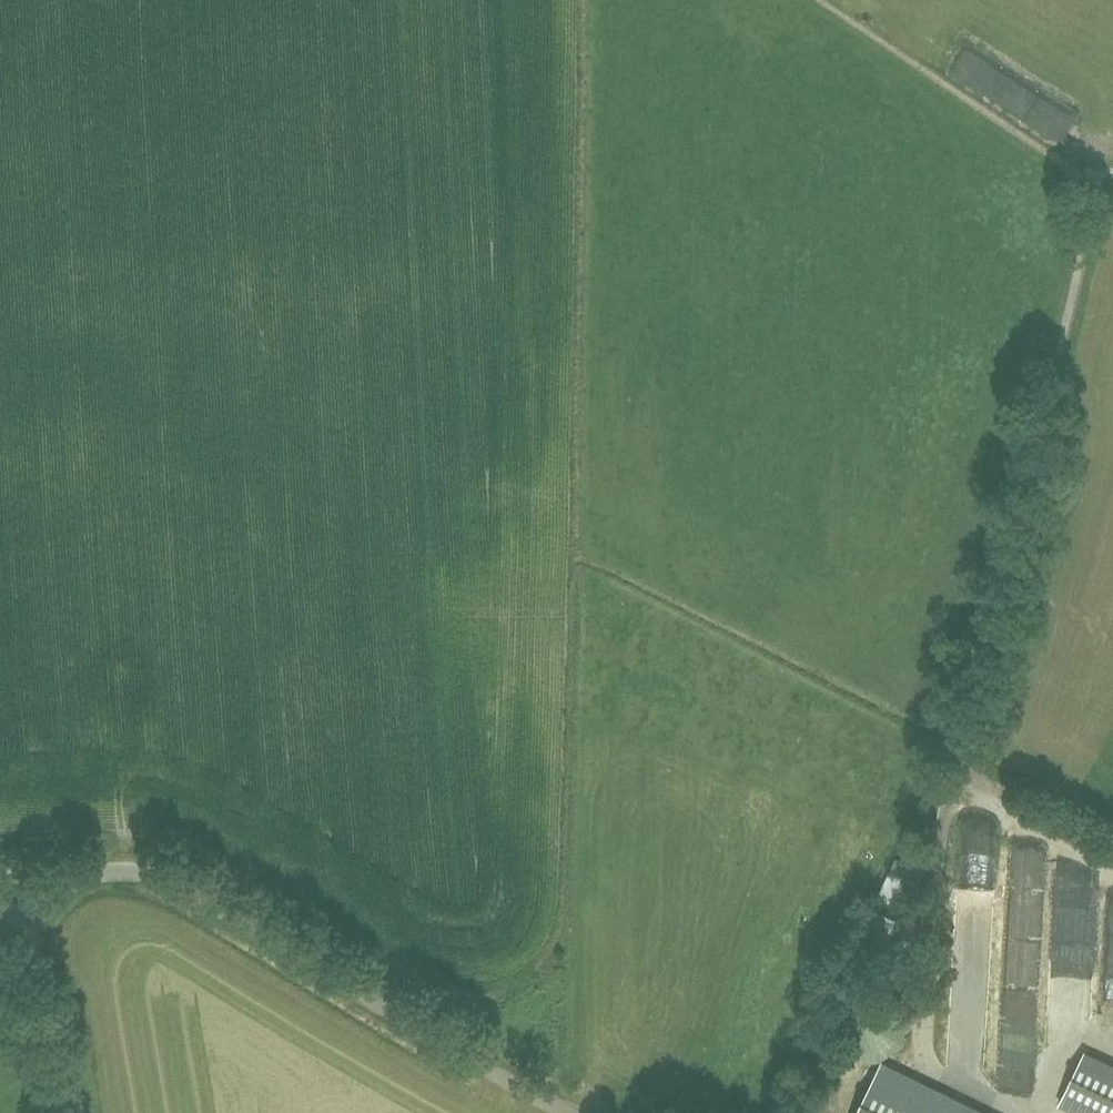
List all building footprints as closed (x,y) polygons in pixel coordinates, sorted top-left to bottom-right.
[(1085,1053),(1061,1102),(1083,1112),(1112,1112),(1112,1067),(1085,1053)] [(858,1112),(981,1112),(881,1065),(858,1112)]
